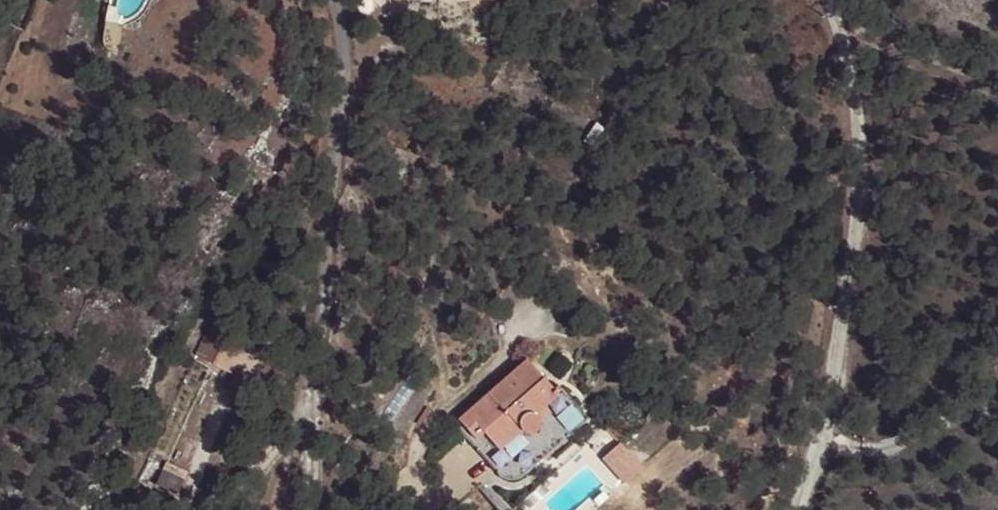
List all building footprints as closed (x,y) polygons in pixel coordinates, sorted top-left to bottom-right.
[(516,479),(584,417),(558,388),(555,392),(526,360),(461,419),(479,439),(486,433),(501,449),(499,450),(497,454),(495,457),(494,461),(494,466),(495,470),(498,473),(501,476),(505,478),(509,479),(513,479),(516,479)] [(454,424),(495,470),(494,466),(494,461),(495,457),(497,454),(499,450),(501,449),(486,433),(479,439),(461,419),(454,424)] [(597,459),(617,483),(636,467),(616,443),(597,459)]
